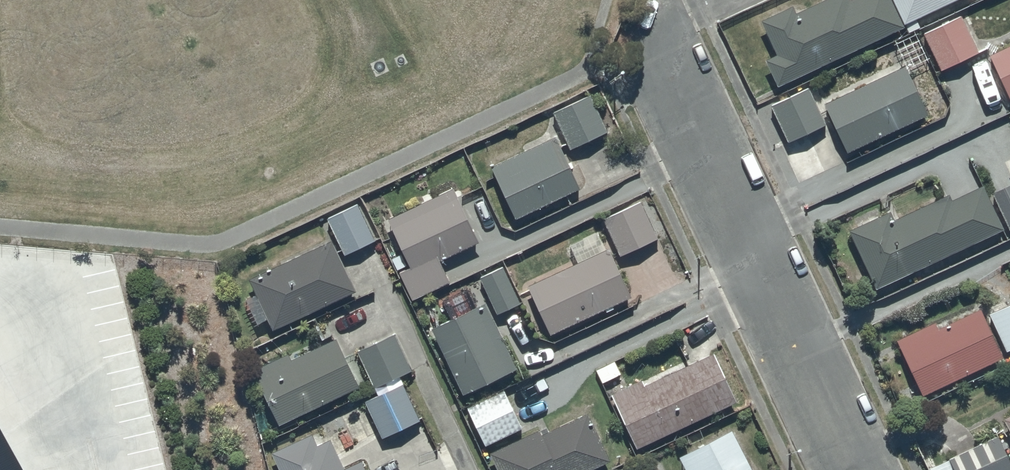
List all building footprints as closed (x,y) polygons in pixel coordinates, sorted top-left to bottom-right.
[(904,26),(892,0),(822,0),(796,12),(793,5),(761,19),(777,53),(765,59),(777,85),(904,26)] [(904,22),(952,0),(894,0),(904,22)] [(961,14),(923,32),(941,69),(978,51),(961,14)] [(989,53),(1009,98),(1009,43),(989,53)] [(824,102),(846,150),(926,114),(904,66),(824,102)] [(809,88),(770,106),(787,142),(825,125),(809,88)] [(588,92),(552,111),(571,148),(607,130),(588,92)] [(556,136),(492,165),(516,217),(580,187),(556,136)] [(992,191),(1009,230),(1009,183),(992,191)] [(890,210),(850,227),(875,284),(1002,228),(983,185),(951,199),(949,194),(894,219),(890,210)] [(451,188),(388,218),(411,267),(400,272),(412,298),(450,281),(439,259),(477,242),(451,188)] [(642,201),(604,218),(620,254),(658,237),(642,201)] [(357,202),(327,217),(345,254),(375,239),(357,202)] [(331,239),(250,277),(273,327),(355,289),(331,239)] [(608,247),(527,284),(549,333),(630,296),(608,247)] [(503,265),(479,276),(496,313),(519,302),(503,265)] [(485,301),(431,326),(462,392),(515,367),(485,301)] [(989,313),(1006,349),(1009,347),(1009,303),(989,313)] [(394,333),(357,350),(378,394),(364,400),(382,437),(420,419),(399,376),(412,370),(394,333)] [(288,353),(252,369),(277,423),(358,386),(336,337),(290,357),(288,353)] [(642,381),(613,394),(638,447),(737,400),(714,352),(644,385),(642,381)] [(504,393),(470,411),(487,445),(521,427),(504,393)] [(490,451),(499,469),(588,469),(611,459),(587,410),(541,433),(538,428),(490,451)] [(679,456),(687,469),(754,469),(732,428),(679,456)] [(271,452),(279,469),(366,469),(361,460),(343,468),(329,439),(317,444),(312,433),(271,452)] [(928,468),(929,469),(1009,469),(1009,461),(997,435),(928,468)] [(0,436),(0,469),(19,469),(0,436)]
